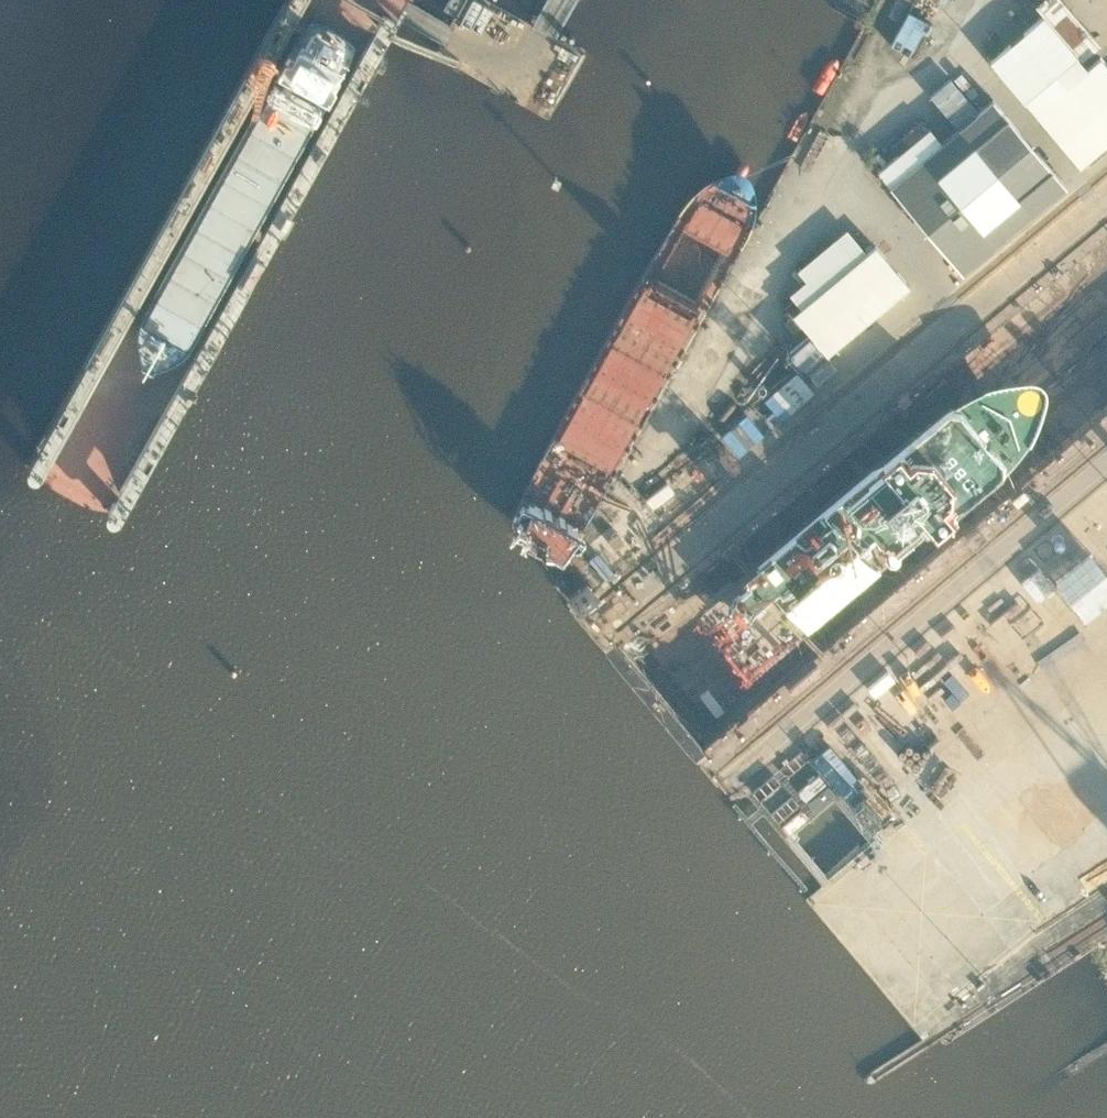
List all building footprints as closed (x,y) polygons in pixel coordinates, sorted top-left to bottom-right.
[(1085,167),(1106,149),(1106,44),(1072,0),(1043,0),(1040,2),(1049,13),(997,55),(1085,167)] [(878,180),(962,280),(1065,193),(993,108),(946,149),(934,135),(878,180)] [(878,253),(792,320),(827,361),(911,293),(878,253)]
